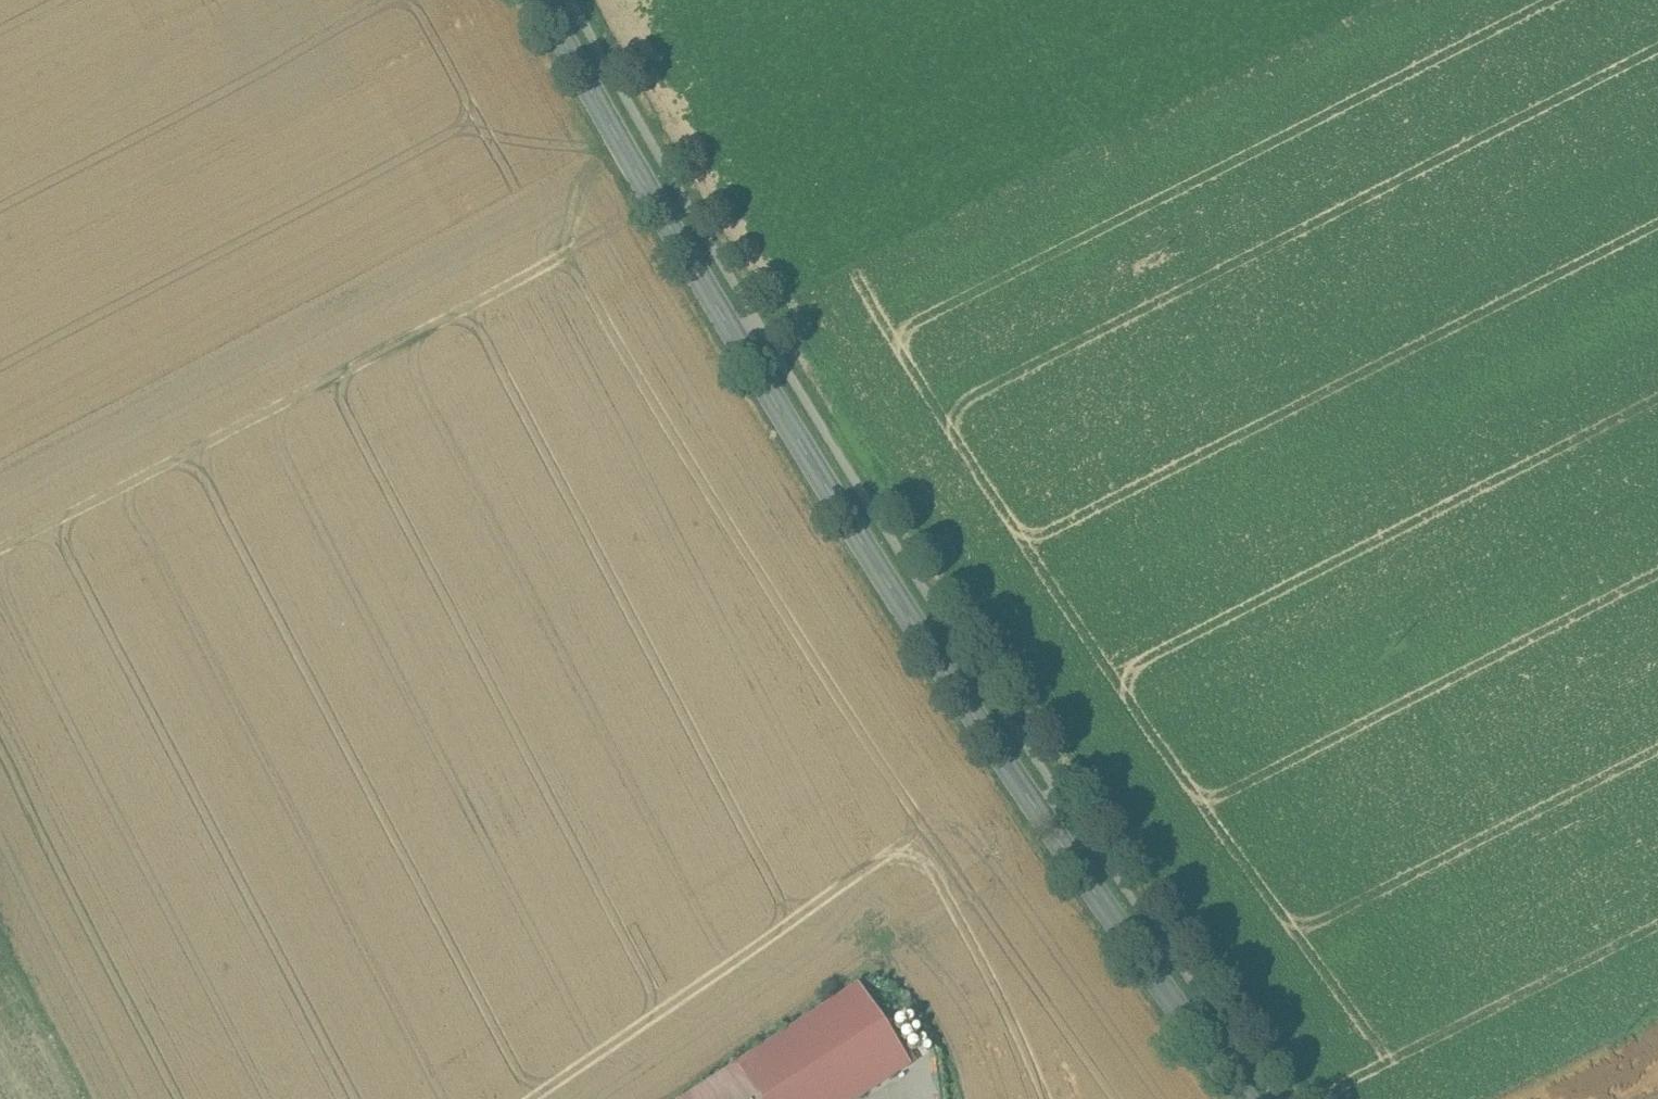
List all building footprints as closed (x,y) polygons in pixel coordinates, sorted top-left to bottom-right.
[(907,1067),(879,1024),(857,989),(734,1069),(753,1098),(859,1098),(907,1067)] [(887,1019),(879,1024),(907,1067),(916,1062),(887,1019)] [(688,1098),(753,1098),(734,1069),(688,1098)]
